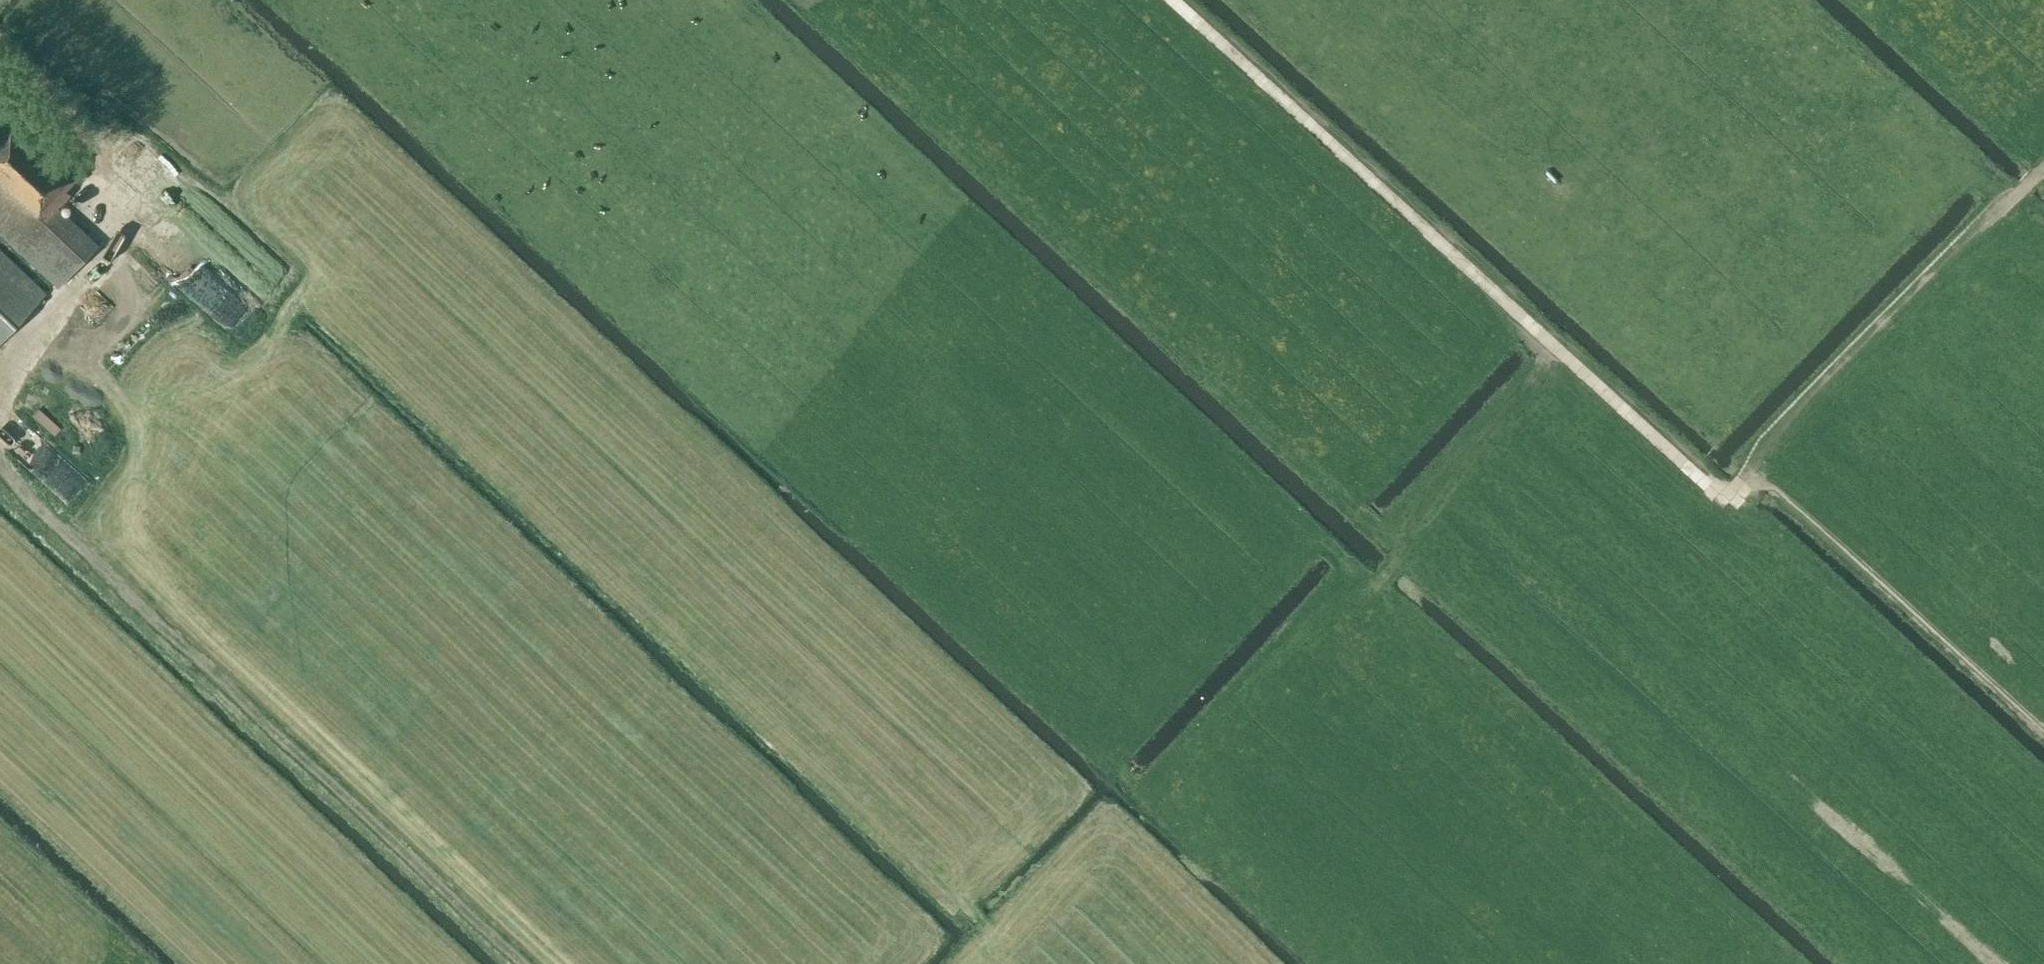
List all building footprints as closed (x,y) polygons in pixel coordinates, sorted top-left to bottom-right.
[(75,189),(73,186),(85,173),(16,108),(0,125),(0,231),(59,287),(98,245),(58,207),(75,189)] [(158,257),(230,323),(249,303),(177,237),(158,257)] [(46,292),(0,249),(0,340),(46,292)] [(168,315),(188,296),(181,289),(161,308),(168,315)] [(101,399),(116,382),(92,361),(77,378),(101,399)]
